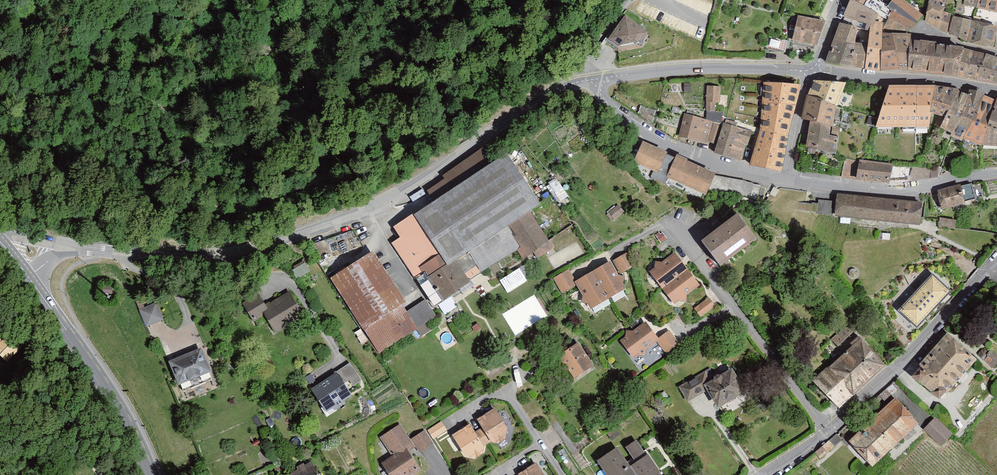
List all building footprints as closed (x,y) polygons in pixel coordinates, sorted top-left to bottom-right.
[(956,48),(931,45),(932,42),(908,40),(908,36),(904,36),(879,34),(880,24),(872,22),(872,14),(863,10),(867,0),(851,0),(850,2),(847,0),(845,0),(840,17),(866,26),(862,45),(851,44),(853,28),(836,22),(819,66),(904,72),(955,77),(973,82),(996,86),(996,60),(956,48)] [(878,14),(885,20),(879,34),(904,36),(906,31),(919,19),(899,1),(900,0),(889,0),(878,14)] [(926,21),(946,32),(951,14),(944,12),(946,0),(930,0),(926,21)] [(977,7),(996,12),(996,0),(978,0),(977,7)] [(649,32),(625,15),(608,39),(621,49),(641,43),(649,32)] [(992,47),(996,25),(954,16),(949,33),(967,42),(992,47)] [(814,49),(821,24),(797,18),(790,43),(814,49)] [(784,52),(786,42),(768,38),(765,53),(784,52)] [(814,81),(808,95),(836,107),(846,83),(814,81)] [(799,87),(763,83),(761,103),(794,105),(799,87)] [(930,112),(936,84),(889,84),(876,127),(926,128),(930,112)] [(958,88),(936,84),(930,112),(945,116),(958,88)] [(720,87),(707,86),(706,117),(721,122),(723,112),(715,111),(715,102),(719,103),(720,87)] [(969,93),(958,88),(945,116),(940,127),(952,133),(969,93)] [(969,91),(969,93),(952,133),(951,136),(963,141),(964,139),(983,95),(984,93),(969,91)] [(808,95),(804,120),(810,122),(832,127),(836,107),(808,95)] [(995,100),(983,95),(964,139),(980,146),(995,100)] [(995,100),(980,146),(996,145),(996,96),(995,100)] [(787,136),(794,105),(761,103),(760,131),(774,133),(787,136)] [(713,121),(685,114),(679,137),(708,143),(713,121)] [(834,152),(838,128),(832,127),(810,122),(806,148),(834,152)] [(749,131),(723,123),(714,152),(740,161),(749,131)] [(765,167),(774,133),(760,131),(750,164),(765,167)] [(787,136),(774,133),(765,167),(780,170),(787,136)] [(658,172),(667,154),(668,152),(643,141),(633,161),(658,172)] [(535,207),(500,154),(491,160),(480,145),(438,172),(444,180),(425,192),(430,200),(388,227),(396,238),(387,244),(423,298),(402,311),(398,304),(402,301),(368,250),(324,279),(374,354),(414,328),(420,337),(439,324),(436,319),(457,305),(453,299),(470,287),(467,282),(512,252),(519,263),(530,255),(536,263),(554,251),(528,212),(535,207)] [(674,156),(667,154),(658,172),(702,194),(711,173),(674,156)] [(890,166),(841,160),(838,176),(887,182),(890,175),(906,175),(906,181),(937,178),(937,167),(909,168),(890,166)] [(756,208),(761,185),(711,173),(702,194),(756,208)] [(559,200),(567,195),(558,178),(549,183),(559,200)] [(933,192),(938,209),(973,200),(969,182),(933,192)] [(832,202),(818,200),(817,214),(916,224),(919,201),(833,192),(832,202)] [(739,212),(700,239),(717,265),(757,238),(739,212)] [(955,222),(939,218),(937,227),(953,230),(955,222)] [(659,232),(653,236),(658,243),(664,239),(659,232)] [(671,251),(645,272),(650,278),(670,304),(696,283),(671,251)] [(625,253),(610,260),(618,274),(632,266),(625,253)] [(568,270),(551,280),(560,295),(574,286),(587,309),(623,288),(608,262),(575,282),(568,270)] [(517,269),(497,282),(506,295),(526,282),(517,269)] [(951,293),(928,270),(890,309),(914,332),(951,293)] [(260,301),(255,293),(239,302),(250,321),(260,315),(272,334),(303,315),(286,286),(260,301)] [(613,301),(626,293),(623,288),(610,297),(613,301)] [(704,297),(690,309),(698,317),(712,305),(704,297)] [(151,302),(133,310),(140,328),(159,320),(151,302)] [(645,321),(618,340),(631,357),(655,340),(664,352),(677,343),(666,328),(655,336),(645,321)] [(835,409),(884,367),(845,323),(827,339),(840,353),(810,379),(835,409)] [(944,335),(907,377),(934,401),(972,359),(944,335)] [(8,337),(0,345),(0,357),(7,363),(20,350),(8,337)] [(578,343),(556,357),(571,380),(593,366),(578,343)] [(975,355),(992,370),(996,364),(996,354),(985,344),(975,355)] [(197,349),(164,362),(176,392),(209,379),(197,349)] [(360,382),(347,362),(305,389),(320,413),(350,394),(347,390),(360,382)] [(706,369),(675,387),(684,403),(702,392),(712,410),(744,391),(729,365),(710,376),(706,369)] [(892,399),(843,446),(866,470),(915,423),(892,399)] [(466,424),(449,436),(462,456),(471,458),(478,454),(480,445),(487,441),(496,443),(503,438),(504,429),(491,409),(474,420),(479,428),(471,432),(466,424)] [(933,417),(921,430),(938,447),(950,434),(933,417)] [(440,422),(426,431),(432,440),(446,431),(440,422)] [(379,439),(389,455),(378,462),(386,474),(412,474),(421,469),(409,451),(413,449),(416,453),(430,444),(423,432),(409,441),(400,425),(379,439)] [(594,462),(602,474),(659,474),(634,438),(623,446),(633,461),(625,467),(613,449),(594,462)] [(285,474),(317,474),(309,461),(285,474)] [(535,463),(516,474),(542,474),(535,463)]
